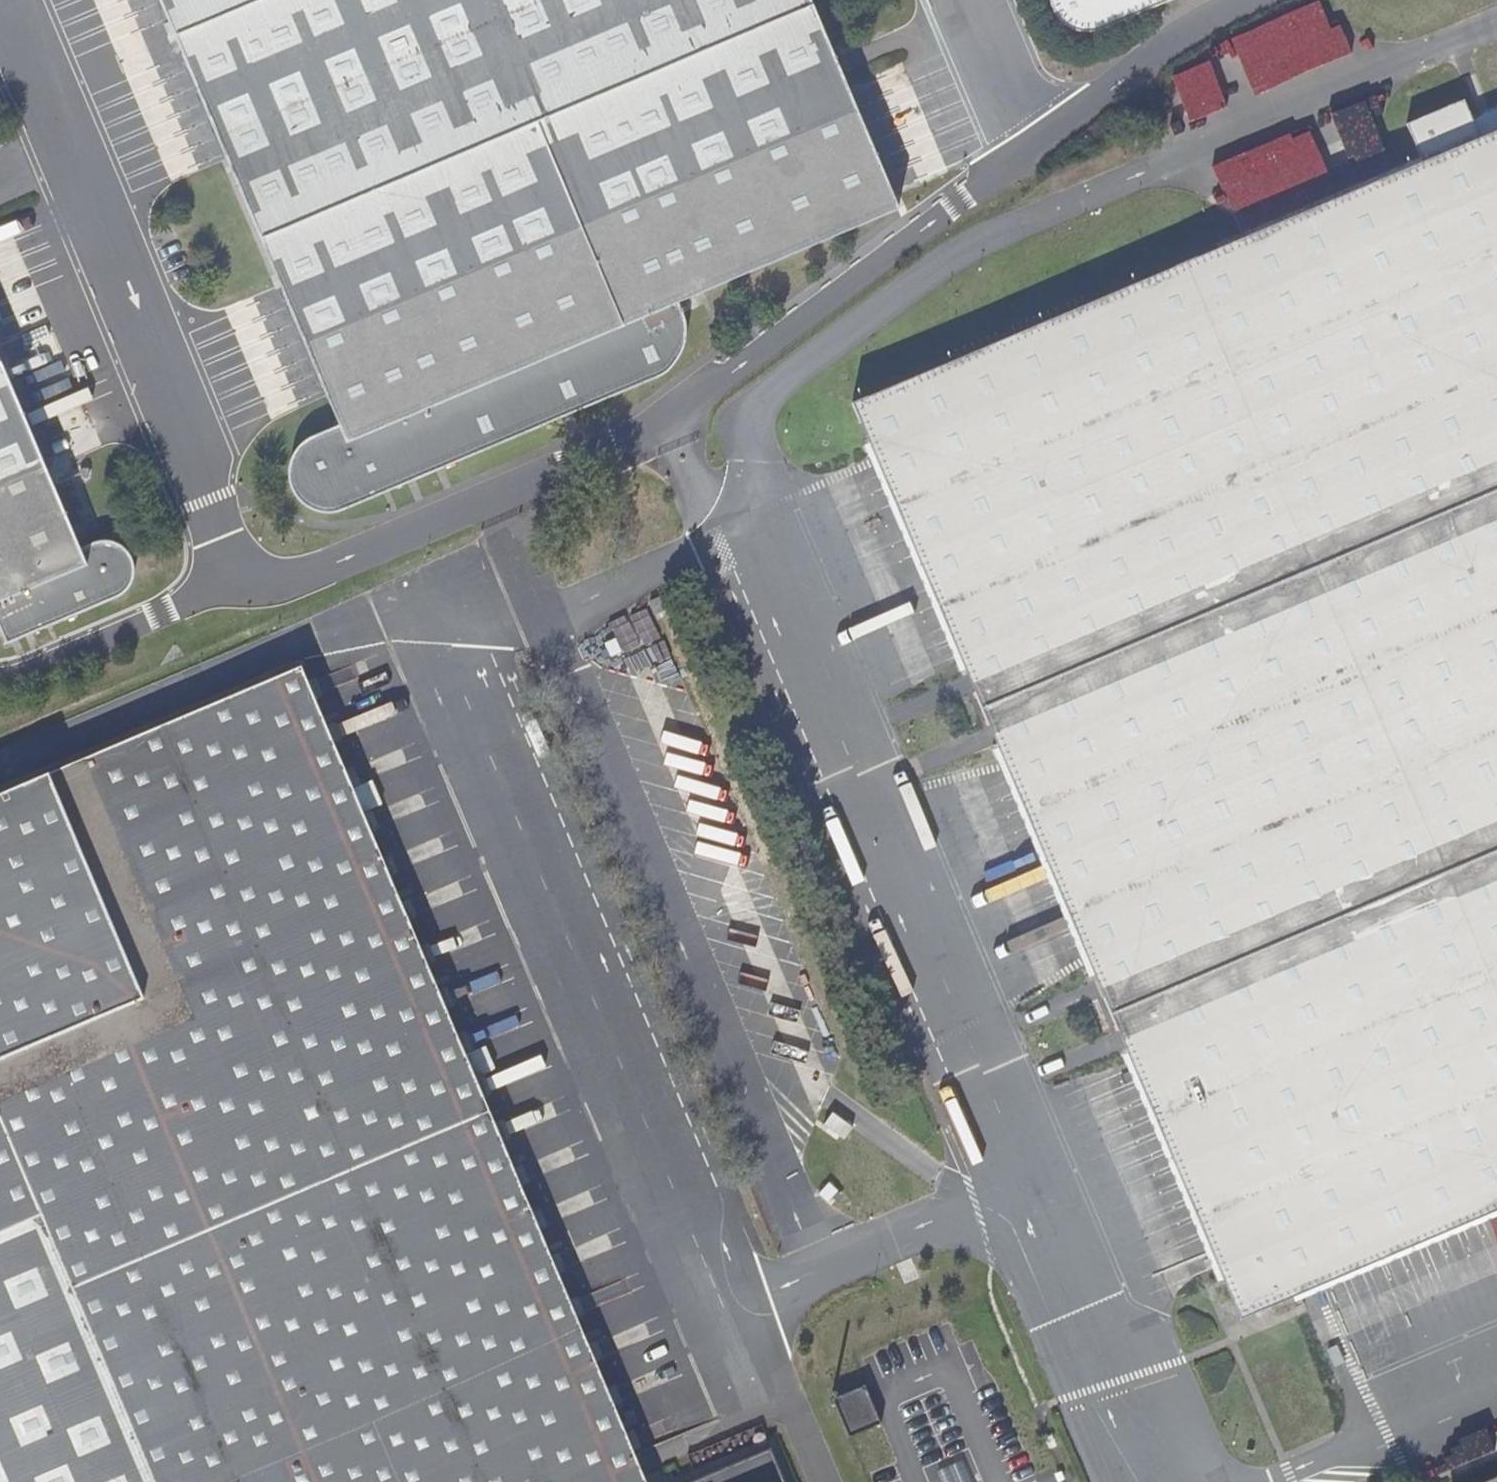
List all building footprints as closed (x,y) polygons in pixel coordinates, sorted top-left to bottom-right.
[(678,303),(899,210),(810,0),(159,0),(339,426),(346,444),(678,303)] [(1050,1),(1052,8),(1056,15),(1061,22),(1069,28),(1076,31),(1085,32),(1096,30),(1106,28),(1115,24),(1173,0),(1050,0),(1050,1)] [(968,667),(1012,770),(1098,972),(1142,1072),(1228,1277),(1249,1325),(1308,1300),(1496,1221),(1496,143),(1486,148),(1474,125),(1467,110),(1409,135),(1426,171),(1400,182),(1248,248),(859,416),(968,667)] [(1474,125),(1486,148),(1496,143),(1496,115),(1474,125)] [(678,303),(346,444),(339,426),(311,437),(300,445),(294,454),(289,464),(288,474),(289,484),(293,493),(301,503),(314,512),(327,514),(340,511),(668,373),(674,365),(681,353),(686,339),(685,320),(678,303)] [(87,566),(72,529),(0,360),(0,603),(87,566)] [(72,529),(87,566),(0,603),(0,647),(89,610),(135,589),(141,567),(135,544),(119,528),(97,522),(75,527),(72,529)] [(665,595),(654,599),(659,613),(671,608),(665,595)] [(640,1459),(486,1102),(302,670),(0,796),(0,1481),(650,1481),(640,1459)] [(836,1392),(851,1432),(883,1420),(868,1380),(836,1392)] [(773,1443),(683,1481),(790,1481),(773,1443)]
